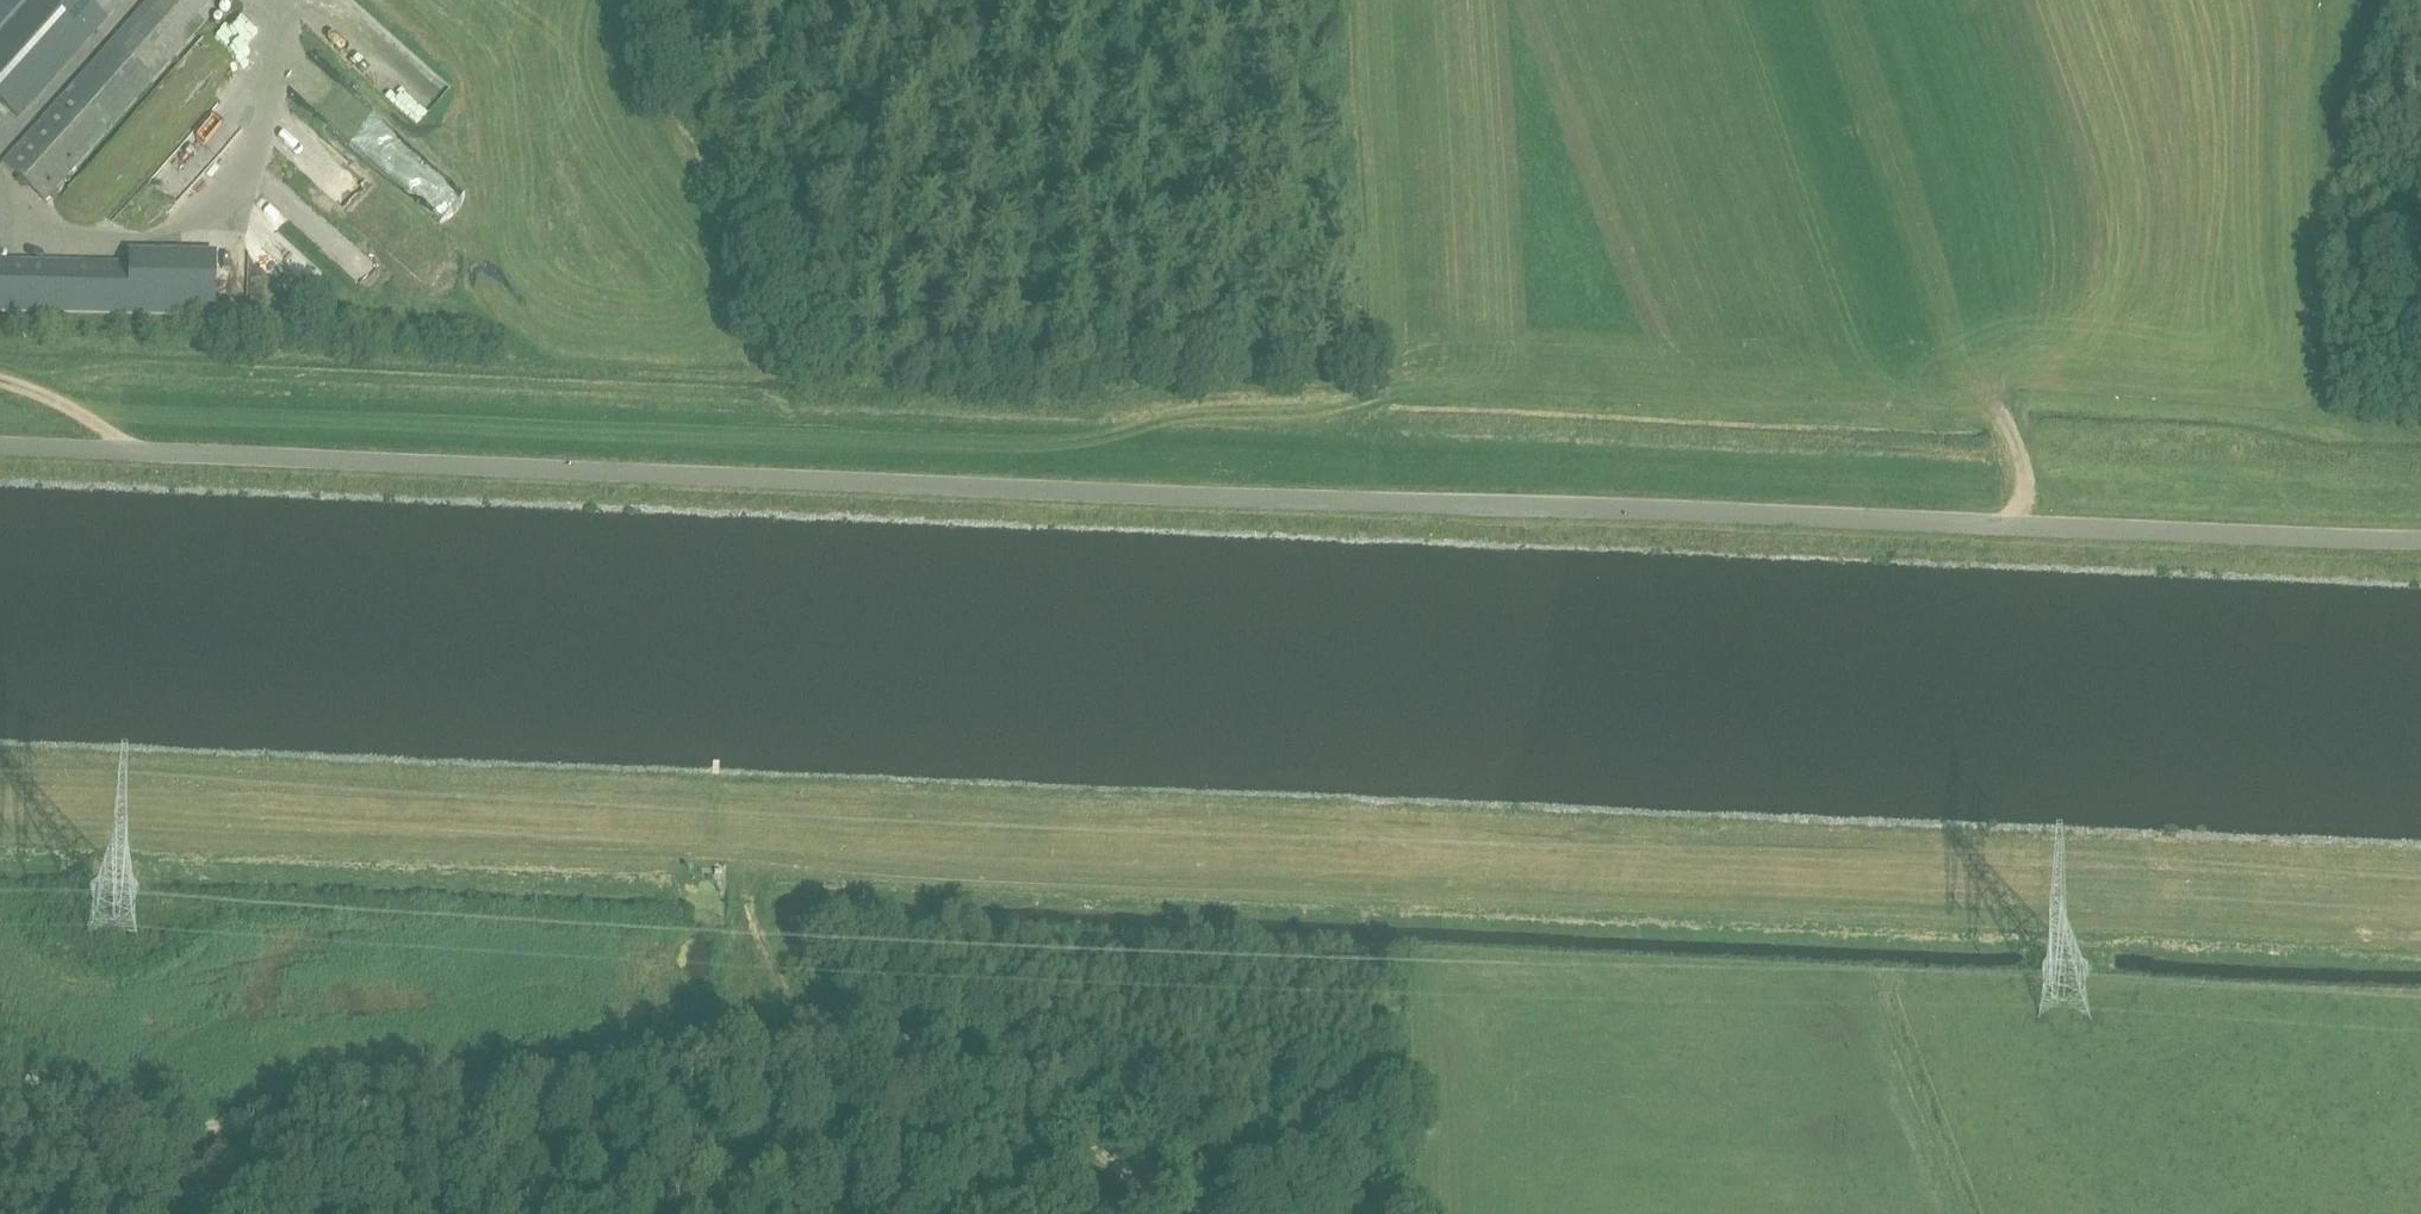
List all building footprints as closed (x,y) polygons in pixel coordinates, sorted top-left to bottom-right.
[(0,43),(0,102),(19,119),(109,18),(90,0),(39,0),(0,43)] [(38,0),(0,0),(0,42),(38,0)] [(109,18),(125,0),(90,0),(109,18)] [(100,53),(143,91),(225,0),(146,0),(100,53)] [(100,53),(1,162),(45,202),(143,91),(100,53)] [(216,252),(123,249),(123,260),(124,313),(215,316),(216,252)] [(0,257),(0,311),(124,313),(123,260),(0,257)]
